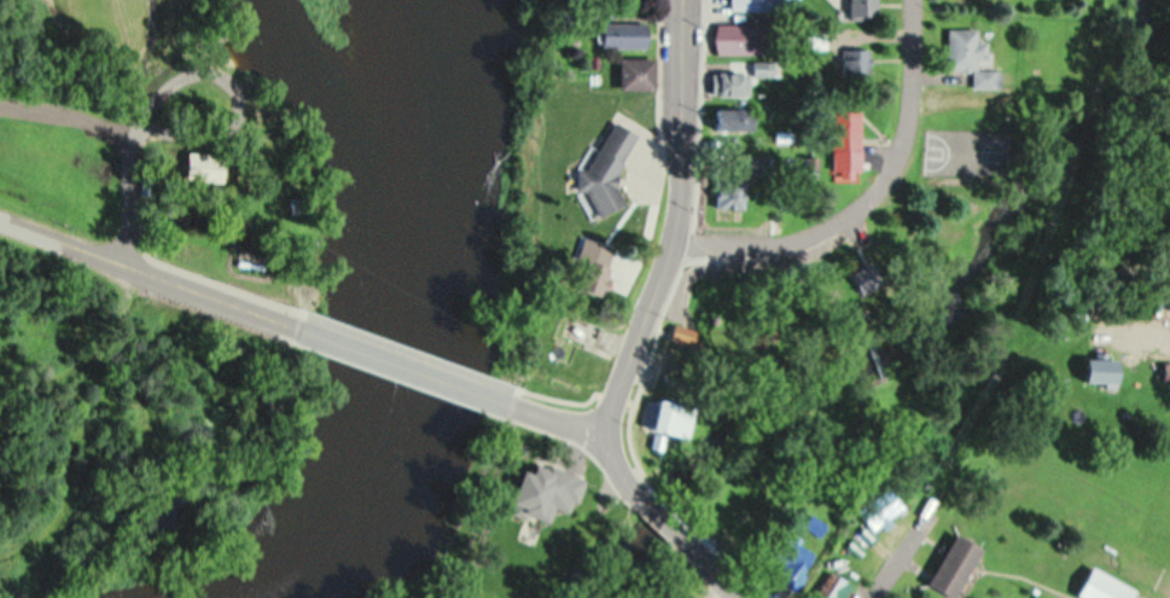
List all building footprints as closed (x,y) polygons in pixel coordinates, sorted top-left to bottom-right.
[(728,11),(728,0),(797,0),(797,11),(728,11)] [(848,17),(848,0),(874,0),(874,17),(848,17)] [(598,22),(644,22),(644,48),(598,48),(598,22)] [(712,23),(763,23),(763,54),(714,56),(712,23)] [(804,28),(827,28),(827,48),(804,48),(804,28)] [(945,29),(978,29),(978,68),(945,68),(945,29)] [(838,50),(866,50),(867,75),(839,75),(838,50)] [(617,58),(651,58),(651,91),(618,91),(617,58)] [(750,62),(780,62),(780,75),(750,75),(750,62)] [(971,69),(999,70),(999,88),(971,88),(971,69)] [(709,72),(744,72),(744,97),(709,98),(709,72)] [(712,109),(750,109),(750,130),(712,130),(712,109)] [(831,110),(858,111),(857,179),(830,178),(831,110)] [(611,122),(583,169),(574,169),(574,190),(582,190),(595,217),(622,205),(611,181),(621,163),(618,162),(635,135),(611,122)] [(187,152),(223,153),(222,182),(186,180),(187,152)] [(799,157),(814,158),(813,173),(799,172),(799,157)] [(712,175),(740,176),(739,209),(710,208),(712,175)] [(158,181),(165,181),(163,205),(156,204),(158,181)] [(287,195),(310,192),(312,209),(290,210),(287,195)] [(584,245),(612,255),(598,298),(570,289),(584,245)] [(854,263),(879,250),(890,271),(865,284),(854,263)] [(675,319),(700,326),(695,344),(670,337),(675,319)] [(1078,360),(1113,360),(1113,383),(1077,383),(1078,360)] [(1163,361),(1169,361),(1169,386),(1162,385),(1163,361)] [(663,397),(695,406),(688,436),(656,428),(663,397)] [(525,460),(553,471),(531,530),(503,519),(525,460)] [(576,477),(595,486),(577,530),(558,523),(576,477)] [(891,490),(902,506),(868,527),(858,512),(891,490)] [(810,512),(828,523),(821,535),(803,524),(810,512)] [(791,533),(815,551),(792,581),(769,563),(791,533)] [(978,548),(950,597),(947,597),(922,585),(953,533),(978,548)] [(1134,591),(1130,597),(1076,597),(1073,597),(1089,567),(1134,591)] [(854,590),(848,597),(814,597),(828,574),(854,590)]
